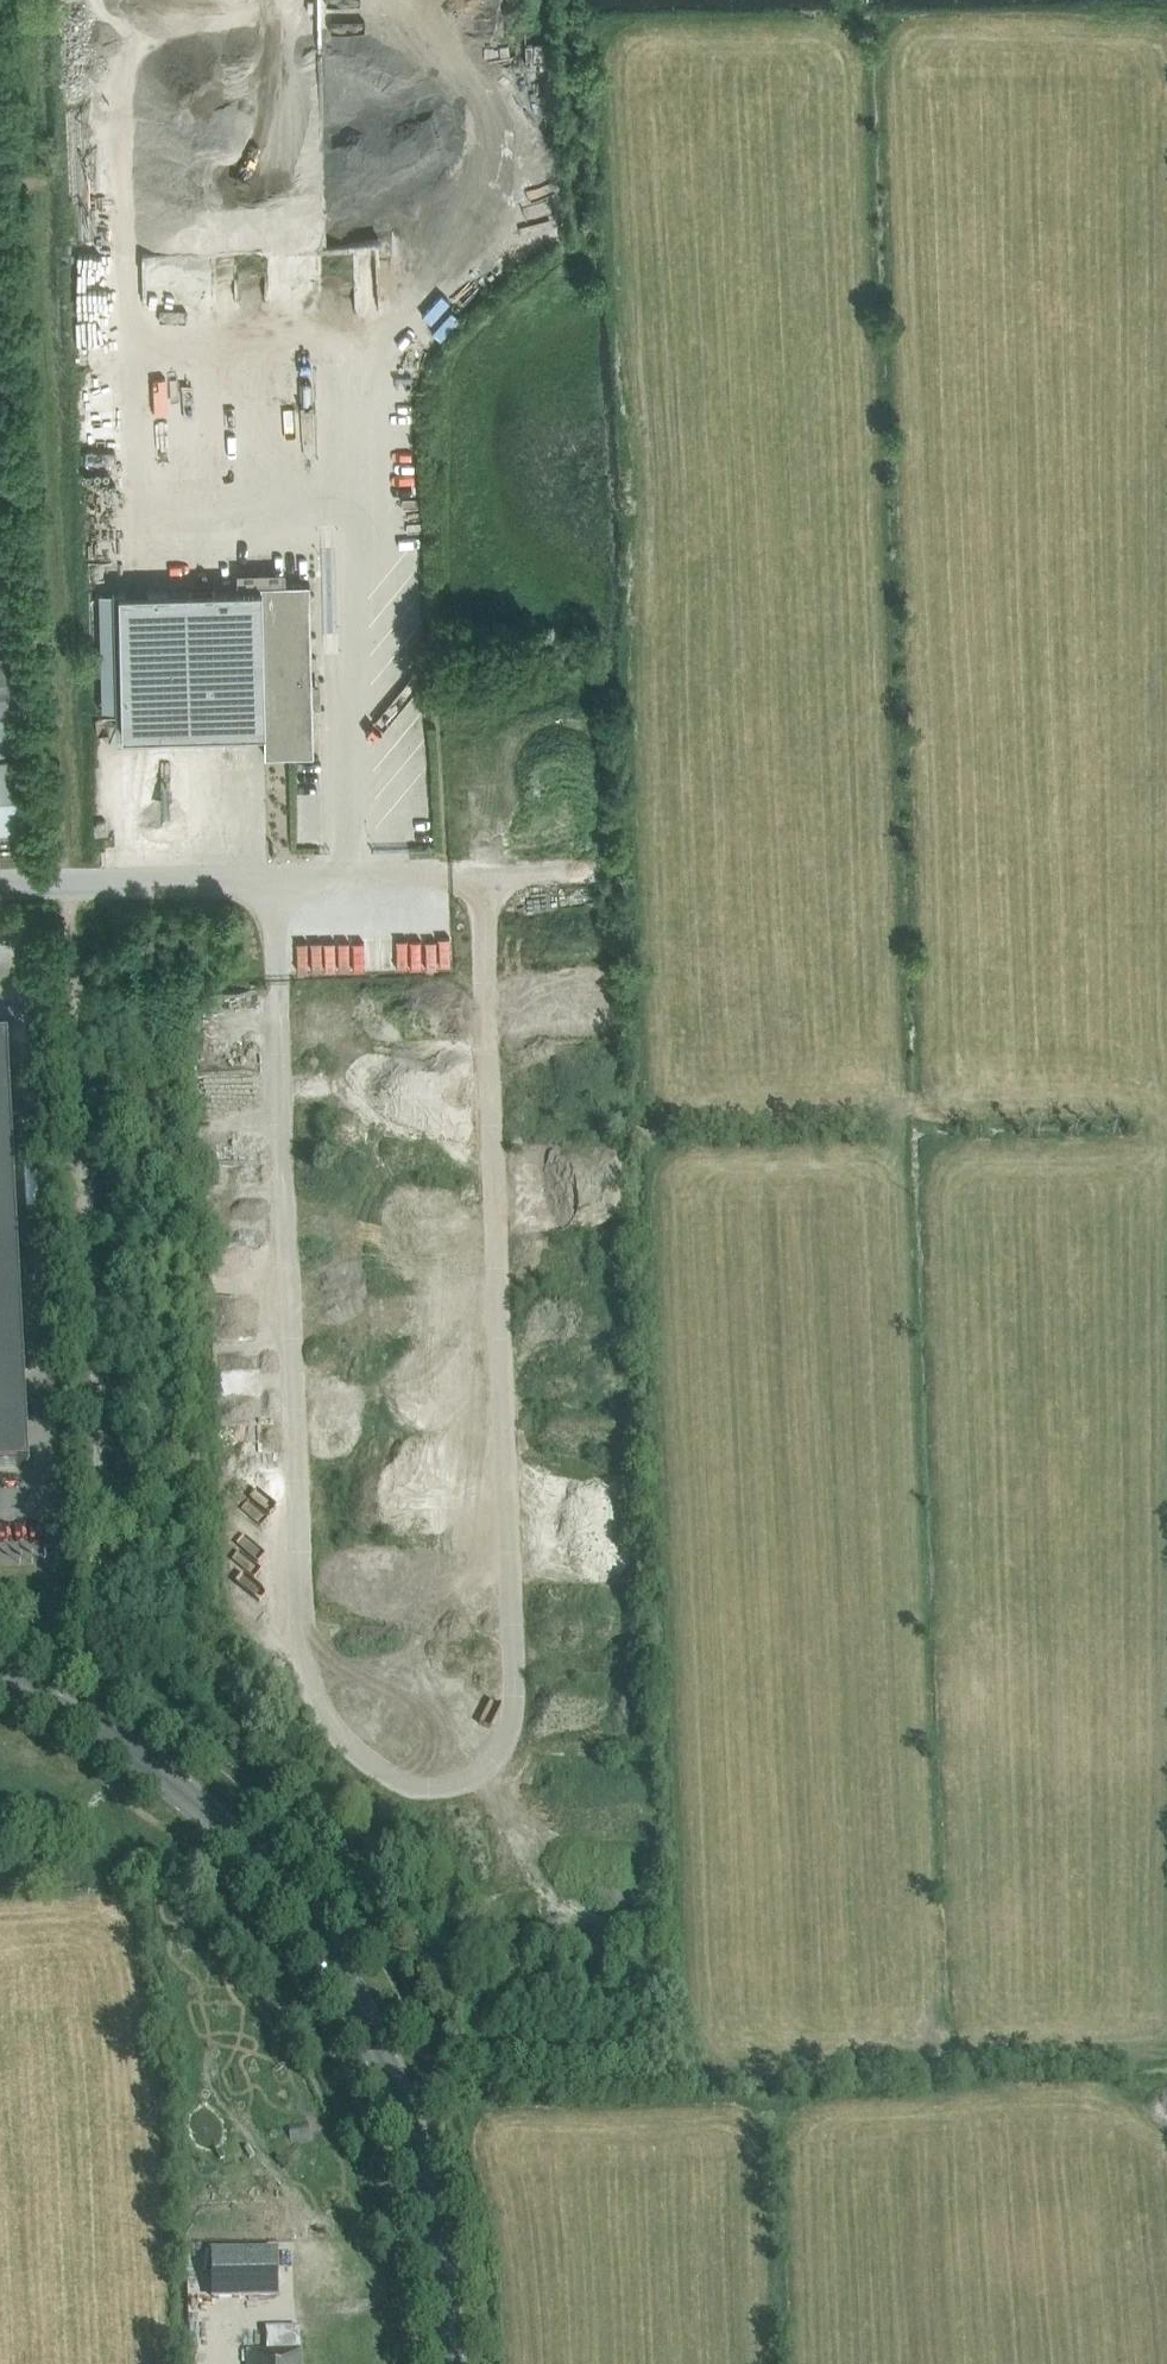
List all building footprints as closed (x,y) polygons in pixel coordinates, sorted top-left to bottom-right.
[(99,592),(102,712),(121,711),(122,735),(264,732),(265,756),(314,754),(310,583),(261,584),(261,588),(99,592)] [(0,655),(0,713),(20,712),(16,654),(0,655)] [(0,758),(0,830),(26,829),(22,757),(0,758)] [(28,1467),(7,1039),(0,1040),(0,1468),(28,1467)] [(213,2300),(277,2298),(276,2252),(212,2254),(213,2300)] [(248,2353),(248,2363),(302,2363),(302,2351),(248,2353)]
